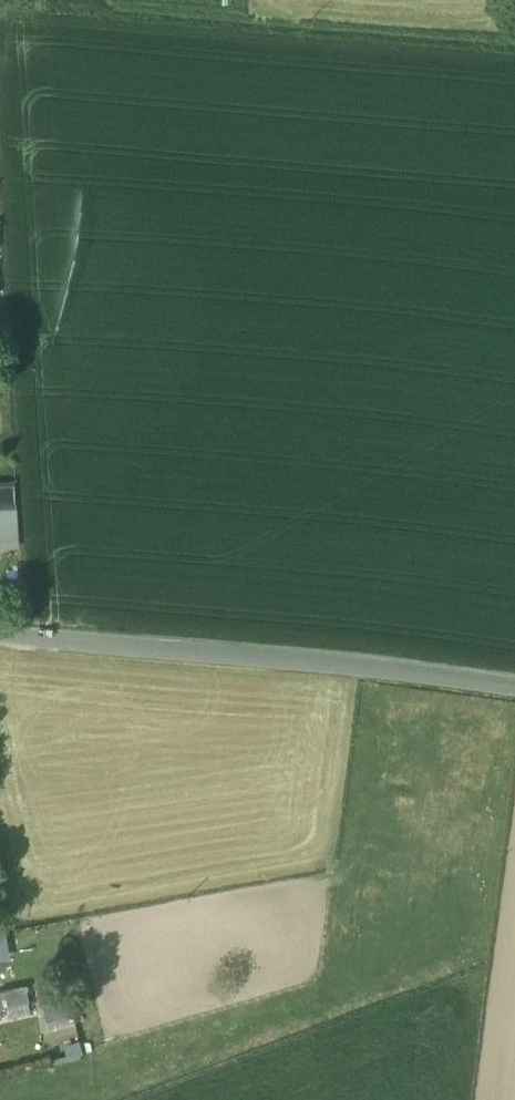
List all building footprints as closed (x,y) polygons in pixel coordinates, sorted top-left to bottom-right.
[(16,511),(15,481),(0,482),(0,511),(16,511)] [(0,991),(0,992),(4,1008),(28,1003),(24,986),(0,991)] [(68,992),(41,998),(45,1018),(72,1012),(68,992)] [(45,1018),(48,1030),(75,1023),(72,1012),(45,1018)] [(78,1041),(63,1046),(68,1060),(79,1057),(81,1050),(78,1041)]
